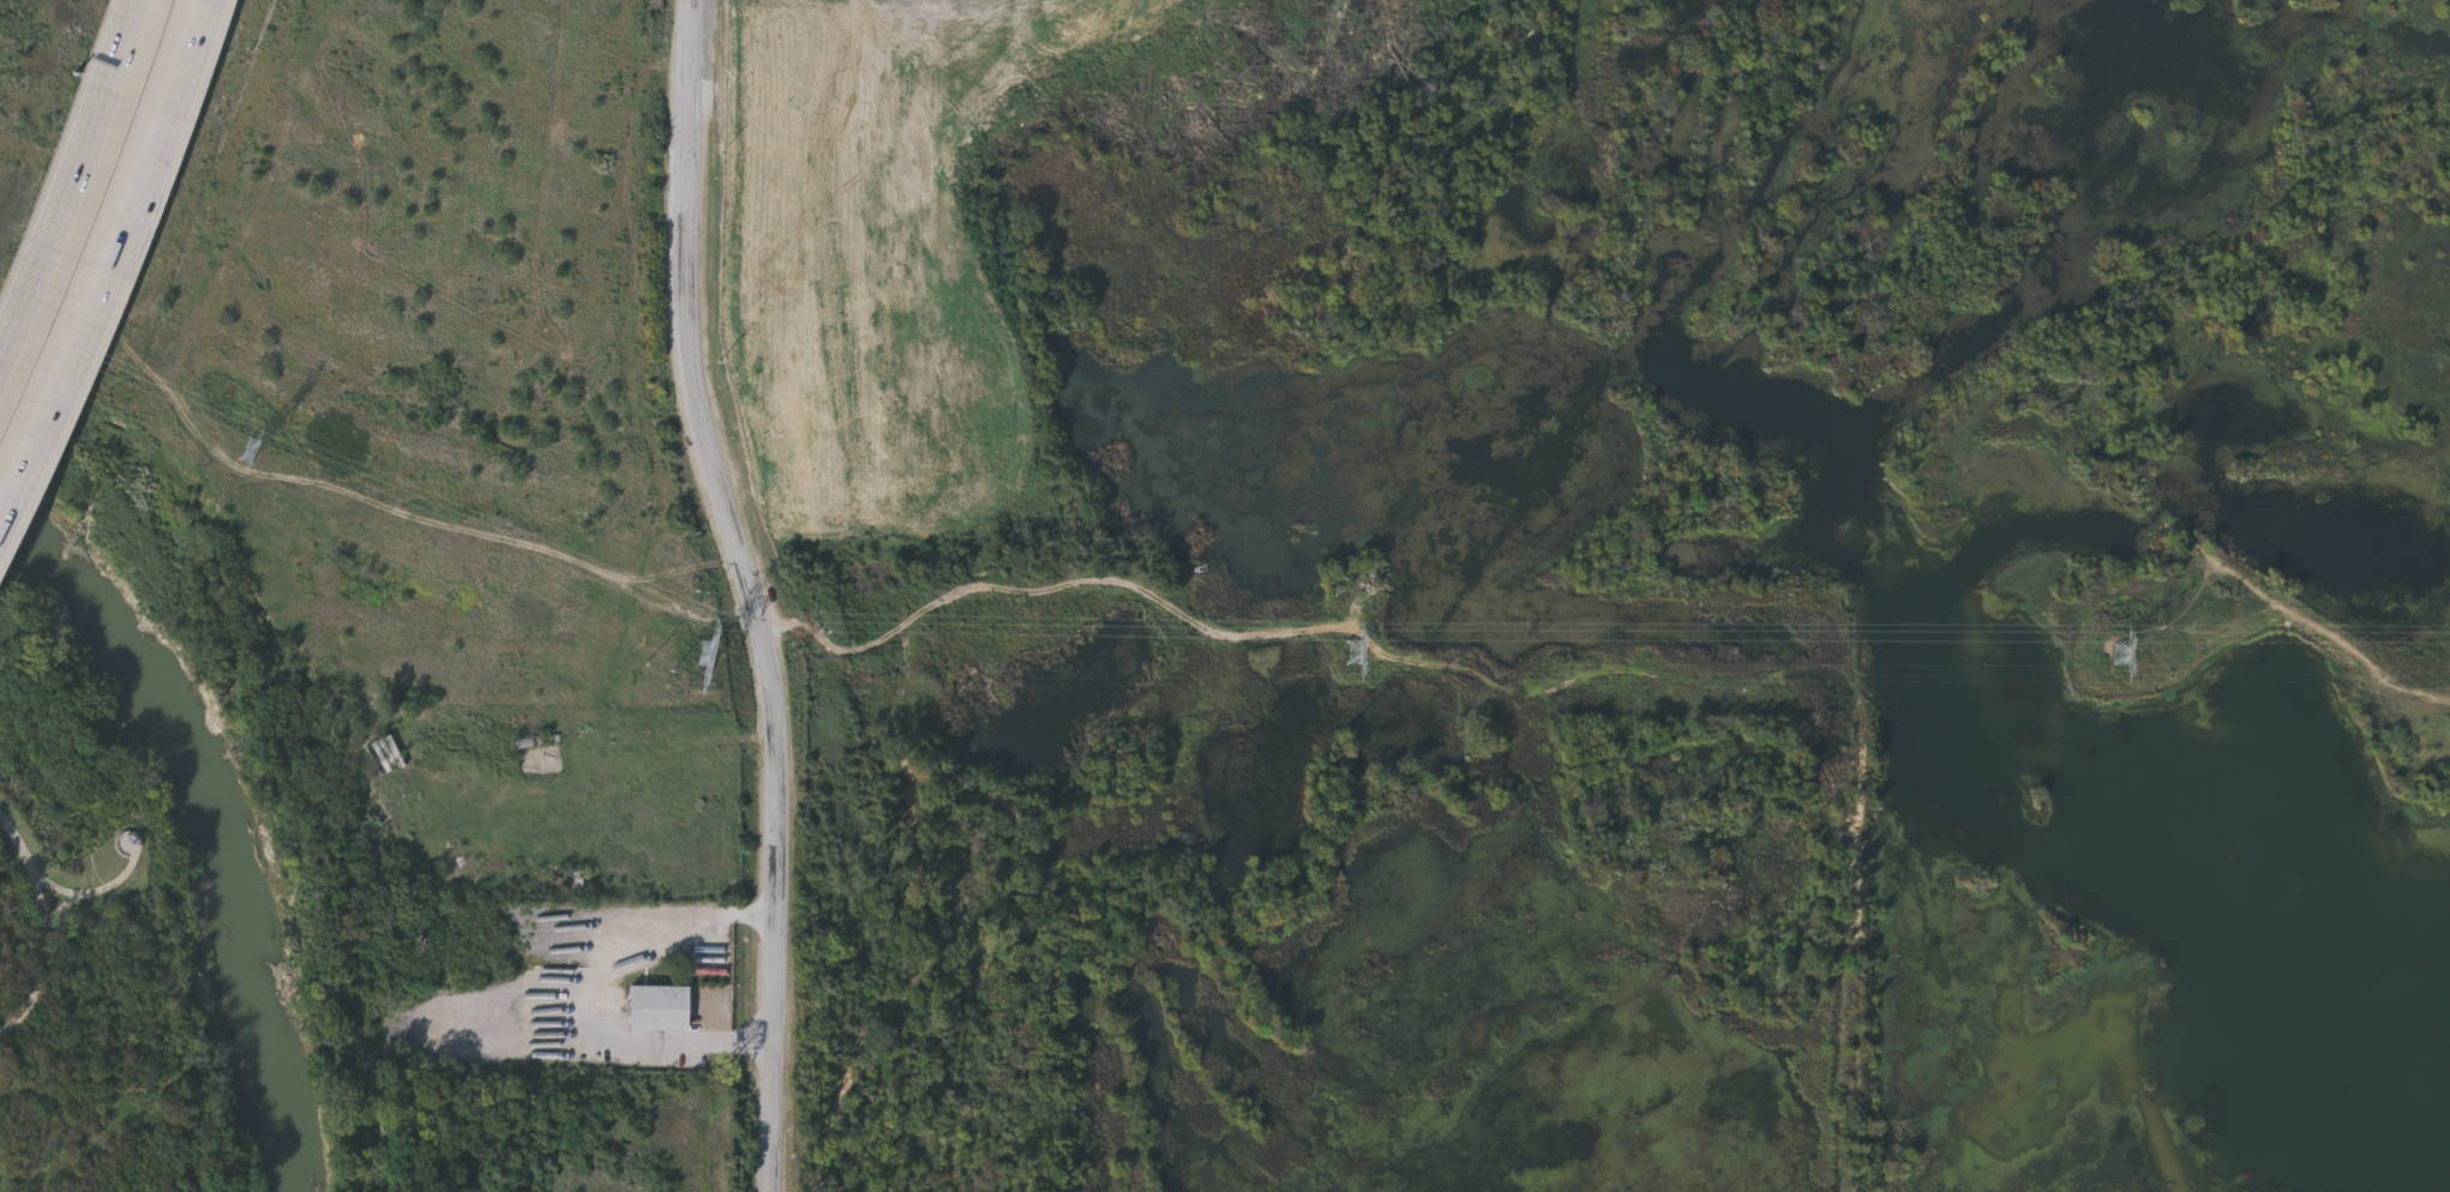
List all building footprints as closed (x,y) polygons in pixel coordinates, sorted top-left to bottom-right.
[(516,742),(516,752),(560,752),(560,742),(516,742)] [(446,876),(445,867),(422,870),(423,879),(446,876)] [(583,873),(555,872),(555,890),(583,891),(583,873)] [(687,1033),(629,1033),(629,988),(687,988),(687,1033)]
